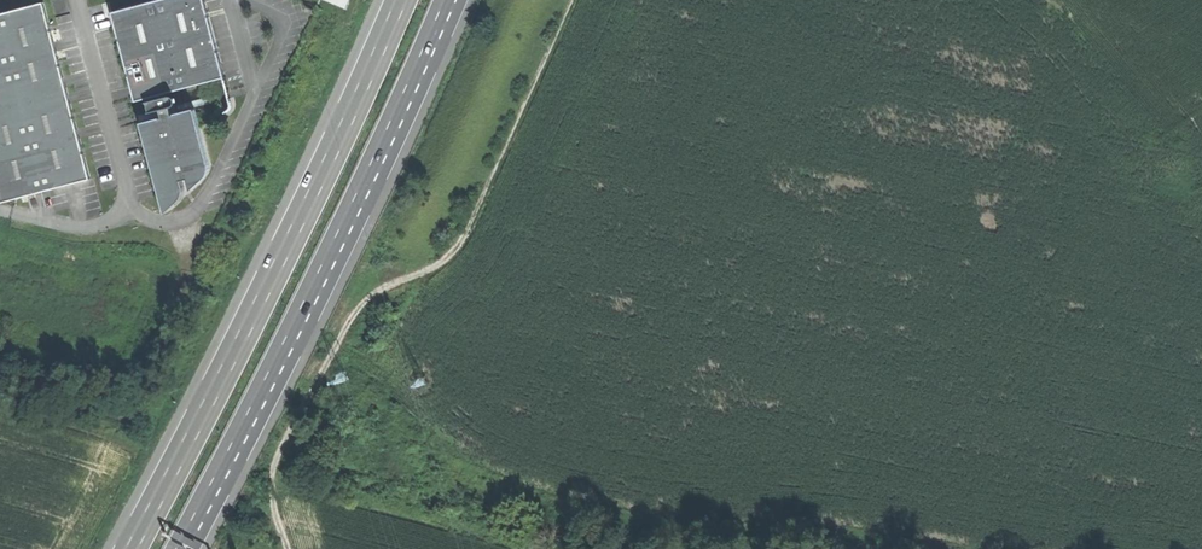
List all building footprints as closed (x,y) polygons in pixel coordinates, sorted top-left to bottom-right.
[(164,211),(180,199),(182,184),(180,180),(186,177),(187,180),(190,188),(204,177),(208,169),(207,158),(193,108),(175,112),(174,109),(178,105),(179,101),(175,95),(170,94),(168,90),(223,75),(202,0),(154,0),(109,12),(133,100),(155,94),(157,97),(145,101),(148,111),(159,109),(161,116),(139,122),(164,211)] [(3,203),(91,179),(43,4),(0,15),(0,191),(3,203)]
